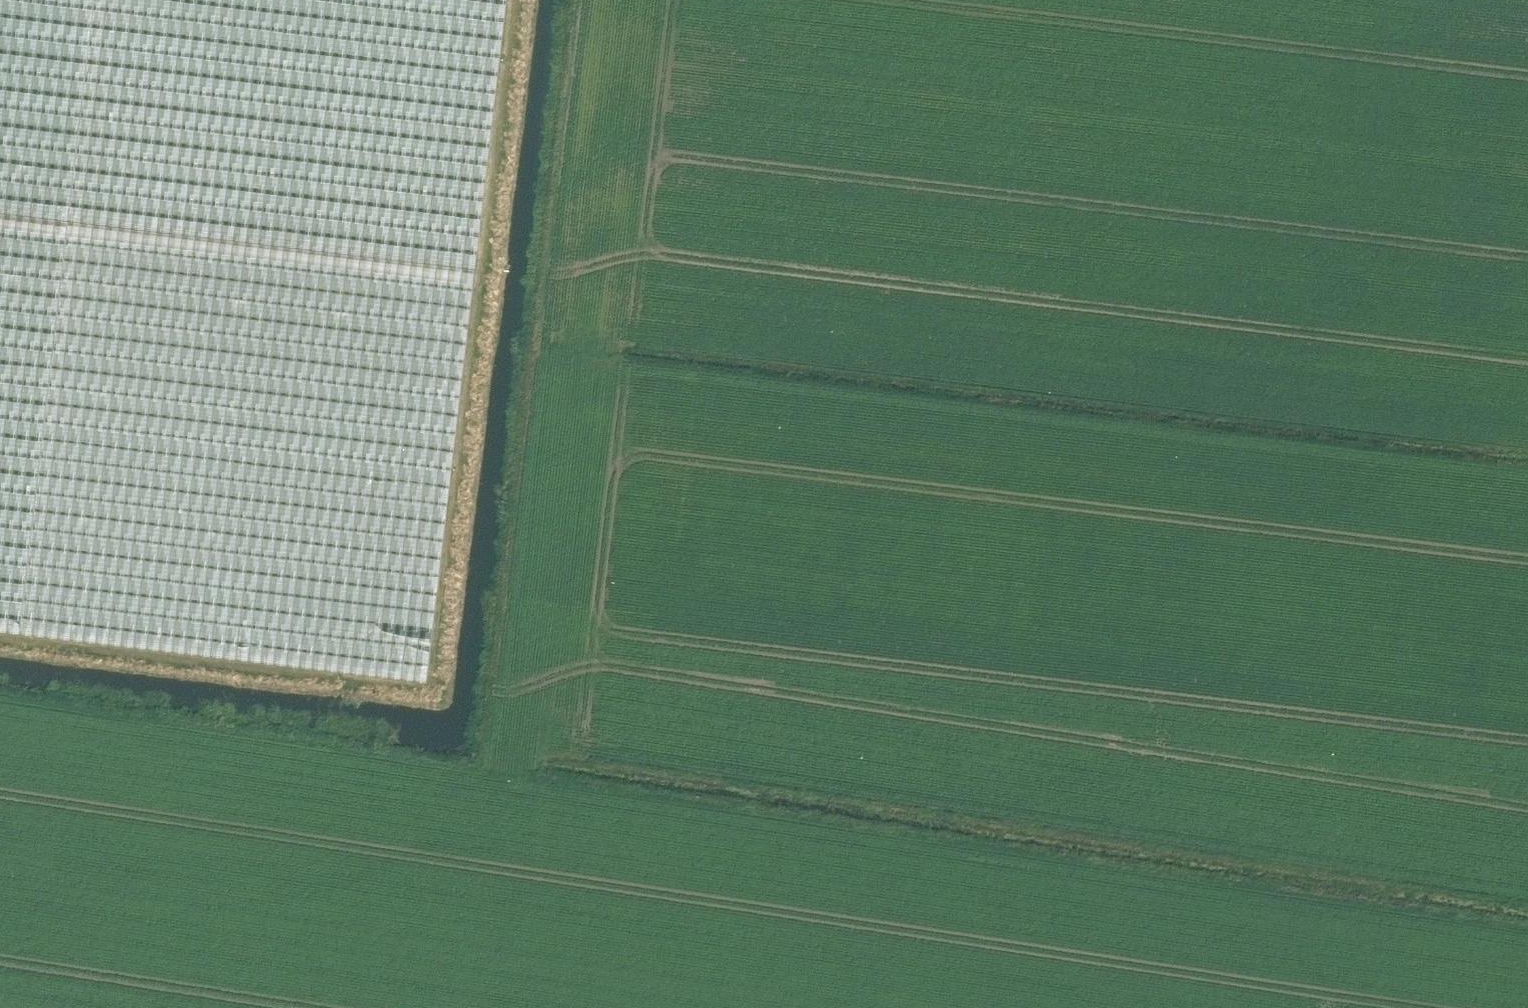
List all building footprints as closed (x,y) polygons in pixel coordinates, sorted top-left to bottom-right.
[(476,265),(507,0),(0,0),(0,209),(476,265)] [(476,265),(0,209),(0,628),(427,679),(476,265)]
